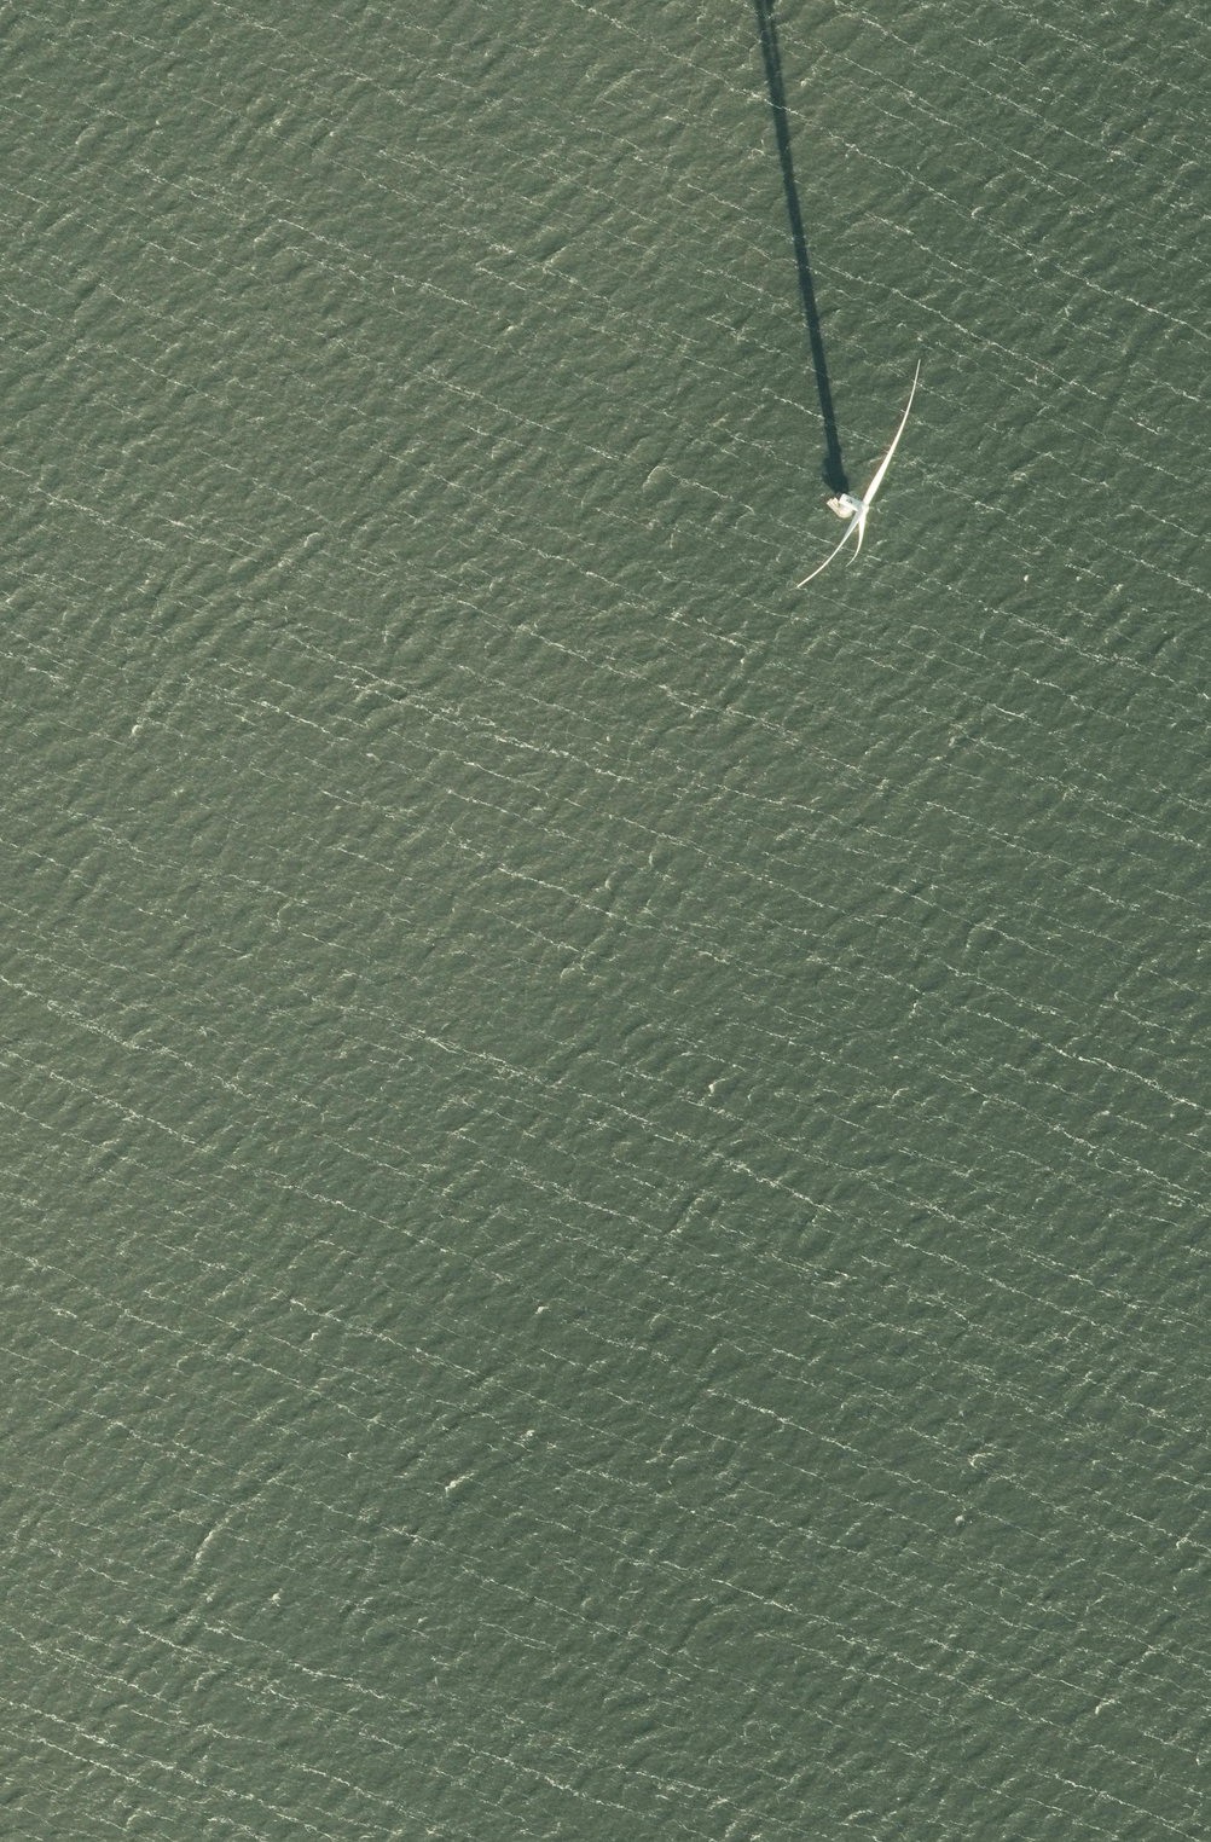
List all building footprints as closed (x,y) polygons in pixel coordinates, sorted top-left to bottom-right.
[(841,505),(841,507),(841,509),(841,510),(842,511),(843,512),(845,513),(847,513),(849,512),(850,511),(851,510),(851,508),(851,507),(851,505),(850,504),(848,503),(846,502),(845,502),(843,503),(842,504),(841,505)]
